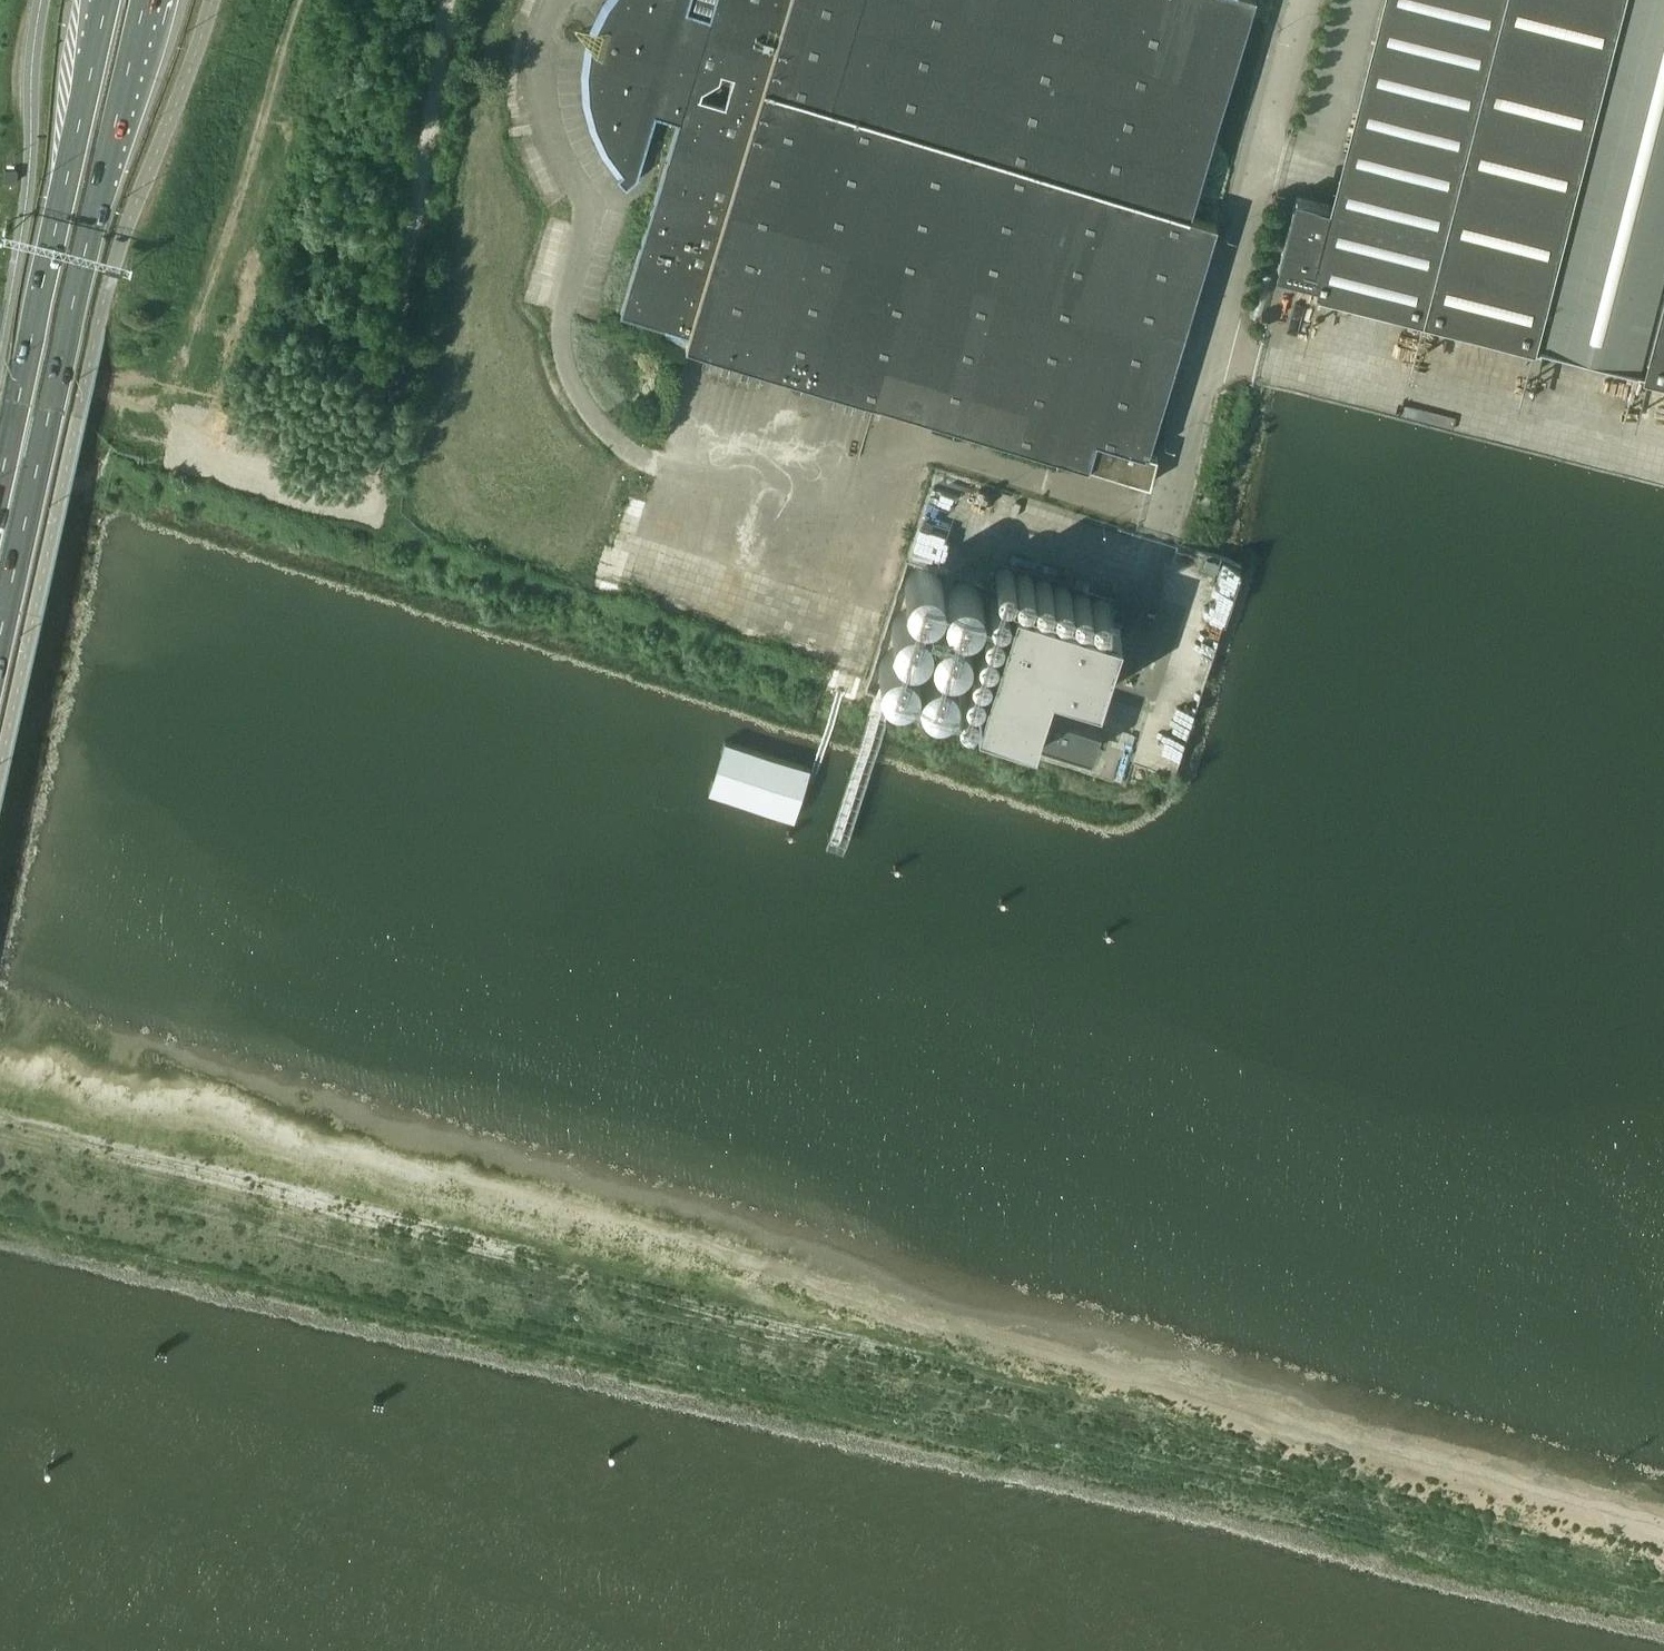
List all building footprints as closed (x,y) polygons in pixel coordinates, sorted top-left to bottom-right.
[(715,351),(778,370),(1148,483),(1156,454),(1146,452),(1147,450),(1216,222),(1189,214),(1253,0),(799,0),(715,351)] [(1334,205),(1296,195),(1277,267),(1315,277),(1313,284),(1541,341),(1541,340),(1648,367),(1648,368),(1663,372),(1663,0),(1386,0),(1334,205)] [(17,170),(6,169),(4,181),(16,182),(17,170)] [(927,478),(921,497),(933,501),(940,482),(927,478)] [(930,709),(960,595),(859,569),(830,684),(930,709)] [(42,613),(45,613),(49,613),(51,611),(52,608),(52,606),(50,603),(47,601),(43,600),(0,590),(0,603),(42,613)] [(1016,595),(976,716),(1091,753),(1100,725),(1043,707),(1051,681),(1078,690),(1099,696),(1121,628),(1016,595)] [(1077,597),(1078,604),(1087,604),(1087,616),(1107,616),(1106,596),(1077,597)]
